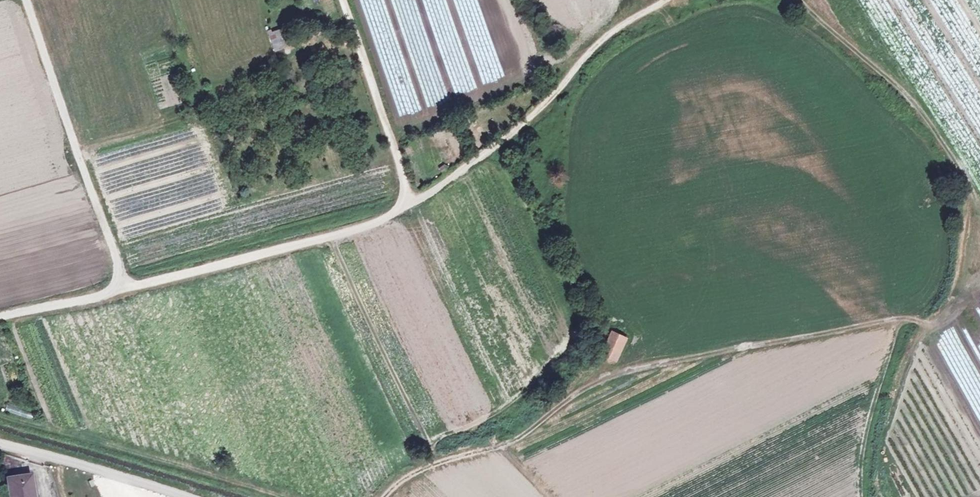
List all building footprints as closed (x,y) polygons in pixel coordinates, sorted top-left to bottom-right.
[(286,28),(270,33),(275,50),(291,44),(286,28)] [(444,164),(439,167),(443,173),(448,169),(444,164)] [(108,304),(99,309),(103,318),(113,314),(108,304)] [(628,338),(613,331),(602,353),(618,361),(628,338)] [(8,479),(11,496),(35,496),(31,475),(8,479)]
